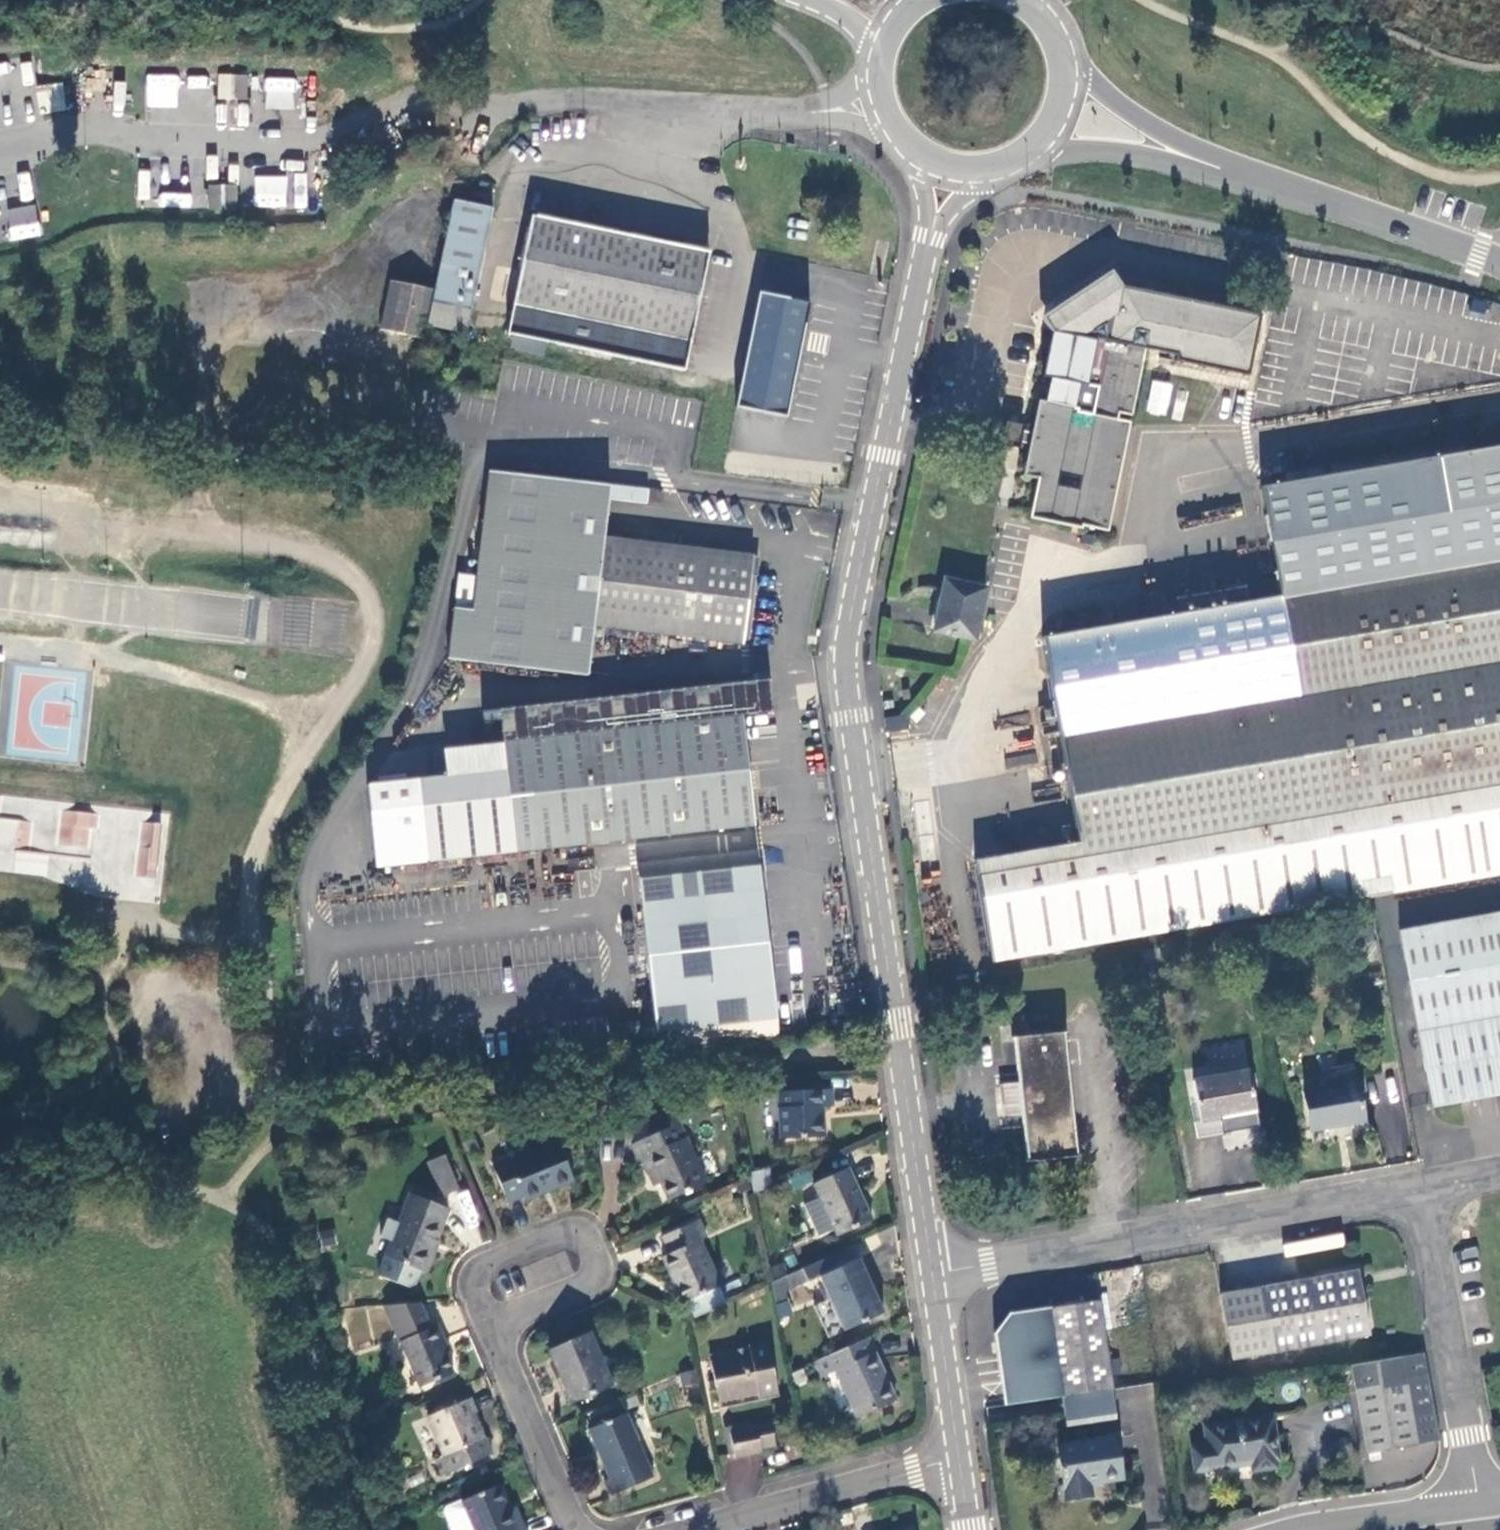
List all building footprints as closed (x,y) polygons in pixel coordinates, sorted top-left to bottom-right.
[(22,86),(35,84),(32,60),(19,62),(22,86)] [(144,106),(177,108),(179,76),(147,73),(144,106)] [(209,75),(187,75),(187,93),(209,93),(209,75)] [(224,81),(219,81),(218,99),(246,100),(247,76),(225,76),(224,81)] [(265,77),(265,109),(295,109),(295,78),(265,77)] [(113,82),(116,107),(126,105),(123,81),(113,82)] [(40,113),(66,111),(64,82),(37,84),(40,113)] [(215,125),(247,127),(249,105),(217,103),(215,125)] [(151,199),(153,170),(139,169),(136,198),(151,199)] [(19,201),(34,199),(30,171),(16,173),(19,201)] [(307,175),(254,173),(253,207),(306,209),(307,175)] [(208,204),(214,204),(214,209),(231,210),(231,205),(236,205),(237,186),(209,186),(208,204)] [(493,208),(454,199),(434,290),(432,301),(472,308),(493,208)] [(9,239),(39,238),(38,206),(8,207),(9,239)] [(532,215),(513,303),(507,332),(685,369),(691,340),(709,251),(532,215)] [(1048,327),(1045,343),(1065,330),(1064,325),(1064,320),(1065,316),(1066,311),(1068,307),(1070,303),(1073,299),(1077,297),(1080,295),(1083,293),(1086,292),(1090,291),(1094,291),(1098,290),(1102,291),(1105,292),(1110,294),(1113,295),(1116,297),(1135,284),(1119,280),(1109,266),(1039,312),(1048,327)] [(381,330),(424,338),(432,301),(434,290),(391,280),(381,330)] [(1065,330),(1045,343),(1039,371),(1048,373),(1042,400),(1038,399),(1033,428),(1024,426),(1024,427),(1022,427),(1019,436),(1022,436),(1022,437),(1030,439),(1024,467),(1038,470),(1030,508),(1103,523),(1124,419),(1112,417),(1114,407),(1126,409),(1140,344),(1146,345),(1147,339),(1158,341),(1156,347),(1173,351),(1172,357),(1245,372),(1250,349),(1247,344),(1246,344),(1248,336),(1249,336),(1253,333),(1259,310),(1135,284),(1116,297),(1113,295),(1110,294),(1105,292),(1102,291),(1098,290),(1094,291),(1090,291),(1086,292),(1083,293),(1080,295),(1077,297),(1073,299),(1070,303),(1068,307),(1066,311),(1065,316),(1064,320),(1064,325),(1065,330)] [(759,292),(735,407),(786,417),(810,303),(759,292)] [(1158,341),(1147,339),(1146,345),(1156,347),(1158,341)] [(1145,413),(1167,416),(1173,383),(1151,379),(1145,413)] [(1022,419),(1002,415),(997,439),(1017,443),(1022,419)] [(1078,842),(975,859),(993,959),(1499,872),(1499,442),(1255,483),(1276,592),(1040,633),(1078,842)] [(747,642),(757,555),(607,537),(613,485),(492,471),(482,556),(479,576),(462,574),(458,607),(457,607),(451,658),(591,675),(597,624),(747,642)] [(650,503),(652,490),(613,485),(612,499),(650,503)] [(479,576),(482,556),(468,555),(462,572),(462,574),(479,576)] [(973,633),(983,582),(941,573),(931,625),(973,633)] [(1000,728),(1030,725),(1029,715),(999,718),(1000,728)] [(518,853),(756,826),(745,716),(505,744),(509,770),(518,853)] [(1007,765),(1035,765),(1035,752),(1008,751),(1007,765)] [(421,781),(430,862),(518,853),(509,770),(421,781)] [(61,809),(58,847),(90,850),(94,811),(61,809)] [(12,862),(11,871),(44,875),(47,853),(24,850),(28,820),(0,816),(0,861),(12,862)] [(140,821),(136,875),(157,877),(161,823),(140,821)] [(659,1046),(779,1034),(760,851),(639,864),(654,1001),(645,1001),(646,1014),(655,1013),(659,1046)] [(1431,1103),(1499,1089),(1499,909),(1397,927),(1431,1103)] [(1034,1012),(1034,1020),(1048,1019),(1048,1011),(1034,1012)] [(1017,1035),(1022,1081),(1025,1110),(1031,1159),(1079,1154),(1066,1029),(1017,1035)] [(1194,1080),(1198,1100),(1202,1121),(1195,1121),(1198,1136),(1259,1126),(1249,1070),(1194,1080)] [(1365,1118),(1357,1078),(1303,1088),(1311,1128),(1365,1118)] [(1025,1110),(1022,1081),(1001,1084),(1004,1113),(1025,1110)] [(833,1104),(832,1087),(779,1090),(783,1136),(825,1133),(822,1104),(833,1104)] [(1202,1121),(1198,1100),(1191,1101),(1195,1121),(1202,1121)] [(642,1157),(649,1173),(657,1170),(662,1181),(660,1182),(668,1200),(705,1183),(674,1109),(630,1127),(636,1142),(631,1143),(638,1159),(641,1158),(642,1157)] [(492,1163),(508,1199),(523,1193),(524,1198),(574,1178),(560,1143),(552,1143),(527,1153),(525,1148),(519,1147),(509,1151),(507,1156),(507,1157),(492,1163)] [(458,1187),(445,1154),(429,1160),(443,1193),(458,1187)] [(660,1182),(662,1181),(657,1170),(649,1173),(642,1157),(641,1158),(653,1184),(660,1182)] [(820,1197),(805,1204),(819,1236),(835,1229),(838,1235),(872,1220),(849,1168),(814,1183),(820,1197)] [(768,1170),(749,1175),(750,1178),(753,1194),(771,1186),(768,1170)] [(429,1249),(446,1206),(408,1192),(376,1272),(406,1284),(412,1281),(418,1267),(424,1270),(432,1250),(429,1249)] [(706,1237),(698,1220),(662,1237),(669,1252),(662,1255),(684,1301),(720,1284),(700,1240),(706,1237)] [(858,1259),(852,1245),(801,1268),(807,1280),(806,1280),(809,1282),(820,1277),(858,1259)] [(858,1259),(820,1277),(829,1298),(844,1329),(882,1311),(858,1259)] [(782,1263),(770,1267),(774,1278),(785,1274),(782,1263)] [(801,1268),(785,1275),(791,1287),(806,1280),(807,1280),(801,1268)] [(1370,1333),(1358,1269),(1258,1287),(1221,1295),(1232,1358),(1370,1333)] [(786,1304),(784,1291),(791,1288),(791,1287),(785,1275),(771,1282),(776,1306),(786,1304)] [(829,1298),(814,1305),(828,1336),(844,1329),(829,1298)] [(1109,1361),(1100,1301),(1011,1314),(995,1334),(1006,1406),(1064,1398),(1113,1390),(1111,1376),(1109,1361)] [(371,1348),(371,1321),(350,1321),(350,1348),(371,1348)] [(448,1371),(440,1352),(434,1341),(439,1338),(433,1324),(396,1340),(416,1386),(448,1371)] [(613,1383),(595,1329),(552,1343),(572,1398),(613,1383)] [(434,1341),(440,1352),(444,1350),(439,1338),(434,1341)] [(869,1356),(861,1340),(833,1353),(841,1369),(837,1371),(859,1418),(896,1400),(875,1354),(869,1356)] [(759,1390),(760,1397),(778,1393),(766,1342),(733,1349),(735,1354),(709,1360),(716,1391),(724,1389),(726,1397),(759,1390)] [(1438,1420),(1425,1350),(1354,1362),(1372,1459),(1382,1457),(1381,1449),(1440,1438),(1438,1420)] [(1124,1359),(1109,1361),(1111,1376),(1126,1374),(1124,1359)] [(720,1406),(760,1397),(759,1390),(726,1397),(724,1389),(716,1391),(720,1406)] [(1113,1390),(1064,1398),(1068,1422),(1117,1415),(1113,1390)] [(475,1413),(468,1398),(425,1416),(444,1457),(435,1461),(441,1477),(492,1455),(485,1439),(482,1440),(471,1415),(475,1413)] [(383,1404),(365,1411),(370,1421),(387,1414),(383,1404)] [(655,1477),(628,1412),(589,1428),(608,1477),(605,1479),(612,1495),(655,1477)] [(730,1428),(736,1454),(737,1459),(770,1452),(769,1447),(782,1443),(777,1419),(751,1425),(751,1424),(730,1428)] [(1276,1463),(1270,1419),(1202,1429),(1205,1449),(1190,1451),(1193,1475),(1211,1472),(1251,1466),(1252,1476),(1276,1472),(1274,1463),(1276,1463)] [(731,1455),(736,1454),(730,1428),(729,1423),(724,1425),(731,1455)] [(1122,1479),(1116,1438),(1059,1446),(1066,1498),(1093,1494),(1091,1483),(1122,1479)] [(497,1485),(444,1508),(442,1512),(450,1529),(524,1529),(514,1506),(508,1509),(497,1485)]
